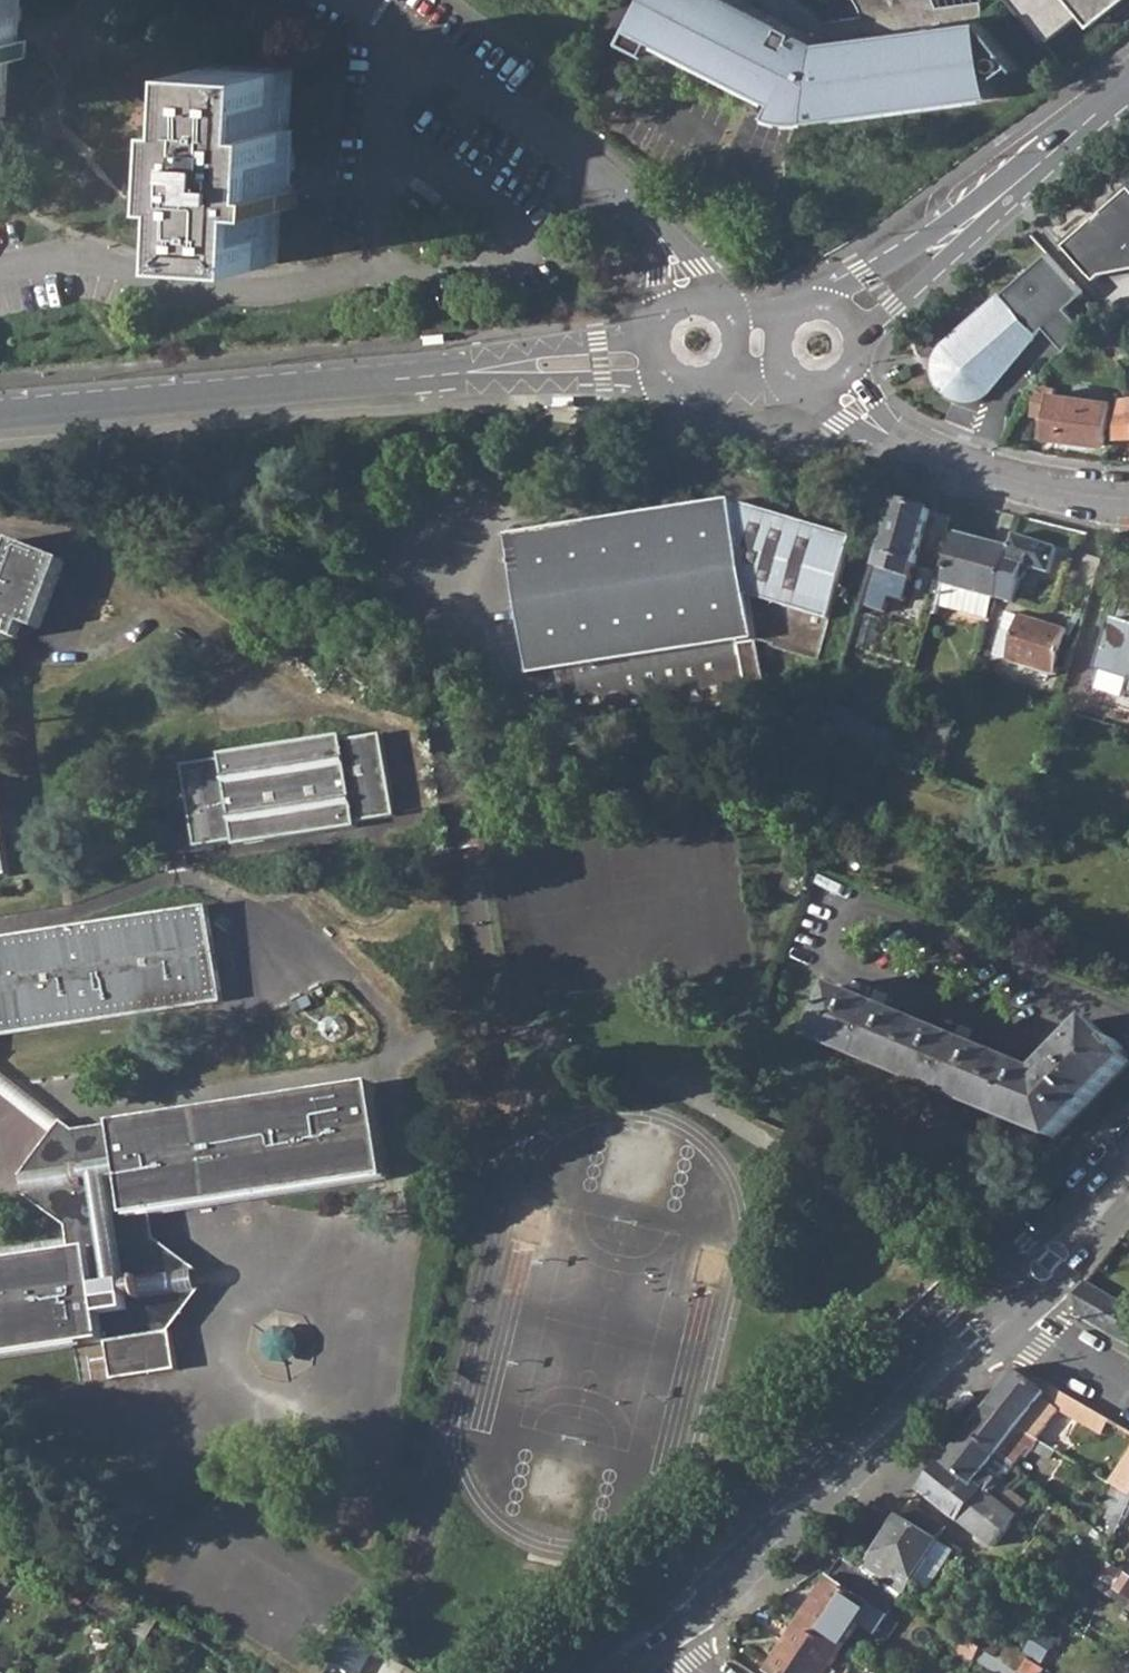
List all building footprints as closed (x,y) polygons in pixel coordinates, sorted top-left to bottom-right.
[(1,114),(5,56),(21,57),(22,34),(17,33),(18,20),(20,0),(0,0),(0,114),(1,114)] [(776,100),(768,114),(787,119),(804,120),(995,94),(992,75),(1002,74),(1015,63),(983,21),(980,2),(938,8),(935,0),(646,0),(626,39),(650,52),(656,38),(776,100)] [(1042,45),(1082,14),(1091,27),(1127,0),(1010,0),(1042,45)] [(199,258),(275,263),(279,204),(297,205),(298,183),(292,183),(294,155),(297,129),(285,128),(290,69),(215,62),(210,121),(199,120),(196,156),(192,198),(204,199),(199,258)] [(1128,268),(1128,183),(1082,226),(1080,224),(1061,239),(1094,278),(1100,273),(1128,268)] [(1047,253),(1026,271),(1058,307),(1077,286),(1047,253)] [(940,385),(967,397),(970,397),(986,391),(1036,332),(1000,292),(941,344),(934,355),(933,368),(940,385)] [(1119,359),(1128,358),(1128,322),(1116,322),(1119,359)] [(430,342),(451,340),(451,331),(430,333),(430,342)] [(1110,401),(1055,394),(1055,388),(1047,387),(1034,406),(1032,417),(1051,420),(1048,437),(1105,443),(1110,401)] [(1041,387),(1035,395),(1034,406),(1047,387),(1041,387)] [(1123,396),(1117,437),(1128,435),(1128,395),(1123,396)] [(579,397),(558,397),(558,406),(579,406),(579,397)] [(566,724),(568,734),(745,707),(766,703),(757,642),(774,645),(773,650),(818,664),(856,537),(736,503),(511,537),(532,676),(558,673),(564,712),(554,714),(556,726),(566,724)] [(900,503),(882,568),(895,572),(913,578),(922,547),(942,553),(951,517),(900,503)] [(1006,561),(1010,549),(958,534),(942,584),(995,597),(1002,573),(1006,561)] [(1010,549),(1006,561),(1014,564),(1050,575),(1057,551),(1015,537),(1010,549)] [(14,636),(20,621),(34,626),(60,558),(9,538),(0,561),(0,631),(14,636)] [(1006,561),(1002,573),(1010,574),(1014,564),(1006,561)] [(882,568),(879,578),(892,581),(895,572),(882,568)] [(1015,576),(1010,574),(1002,573),(995,597),(1007,602),(1015,576)] [(896,583),(892,581),(879,578),(870,609),(887,615),(896,583)] [(1098,669),(1128,679),(1128,601),(1121,599),(1098,669)] [(1006,659),(1027,665),(1051,673),(1064,631),(1019,617),(1006,659)] [(1044,699),(1051,673),(1027,665),(1019,691),(1044,699)] [(1098,669),(1090,694),(1128,706),(1128,679),(1098,669)] [(845,736),(852,712),(841,709),(834,732),(845,736)] [(558,735),(568,734),(566,724),(556,726),(558,735)] [(178,762),(190,843),(229,837),(230,842),(351,823),(350,818),(390,811),(376,731),(337,736),(336,731),(216,751),(216,756),(178,762)] [(0,936),(0,1034),(219,999),(202,905),(0,936)] [(1053,1140),(1128,1063),(1128,1060),(1122,1053),(1125,1050),(1117,1042),(1114,1045),(1091,1023),(1041,1074),(837,988),(815,1040),(1053,1140)] [(52,1131),(62,1118),(0,1070),(0,1091),(52,1131)] [(115,1121),(131,1215),(153,1212),(391,1173),(376,1079),(115,1121)] [(90,1247),(106,1341),(112,1380),(176,1369),(170,1330),(147,1334),(131,1215),(115,1121),(75,1128),(62,1118),(52,1131),(20,1173),(36,1170),(39,1189),(23,1192),(64,1225),(86,1222),(90,1247)] [(153,1212),(131,1215),(147,1334),(170,1330),(201,1289),(196,1290),(192,1263),(197,1262),(157,1237),(153,1212)] [(106,1341),(90,1247),(0,1261),(0,1358),(106,1341)] [(1128,1345),(1128,1306),(1087,1280),(1076,1293),(1081,1317),(1089,1322),(1128,1345)] [(991,1404),(1034,1432),(1041,1420),(1032,1414),(1040,1402),(1049,1407),(1051,1404),(1057,1407),(1103,1433),(1111,1420),(1020,1367),(991,1404)] [(978,1393),(974,1390),(959,1406),(967,1413),(982,1397),(978,1393)] [(1047,1424),(1057,1407),(1051,1404),(1049,1407),(1040,1402),(1032,1414),(1041,1420),(1047,1424)] [(1009,1462),(1013,1465),(1029,1445),(1035,1449),(1043,1438),(1034,1432),(991,1404),(968,1432),(999,1455),(1009,1462)] [(1033,1508),(1029,1503),(1001,1481),(1013,1465),(1009,1462),(999,1455),(968,1432),(944,1462),(1018,1517),(1023,1510),(1028,1514),(1033,1508)] [(1128,1494),(1128,1458),(1113,1484),(1128,1494)] [(921,1491),(996,1547),(1018,1517),(944,1462),(921,1491)] [(902,1516),(939,1540),(947,1527),(911,1504),(902,1516)] [(902,1516),(867,1573),(871,1576),(905,1598),(939,1540),(902,1516)] [(701,1527),(695,1519),(678,1534),(681,1537),(685,1541),(701,1527)] [(843,1648),(846,1650),(859,1630),(862,1633),(868,1624),(865,1622),(875,1605),(859,1594),(871,1576),(867,1573),(842,1557),(801,1621),(843,1648)] [(1102,1577),(1112,1584),(1122,1569),(1111,1562),(1102,1577)] [(1128,1595),(1128,1575),(1127,1573),(1118,1588),(1128,1595)] [(838,1655),(843,1648),(801,1621),(770,1668),(778,1672),(834,1672),(837,1669),(832,1665),(838,1655)] [(985,1649),(998,1657),(1007,1642),(976,1622),(966,1637),(970,1640),(985,1649)] [(346,1672),(363,1672),(376,1650),(348,1635),(331,1665),(346,1672)] [(962,1652),(977,1661),(979,1658),(985,1649),(970,1640),(962,1652)] [(1020,1651),(1025,1653),(1032,1644),(1026,1641),(1020,1651)] [(846,1650),(843,1648),(838,1655),(854,1665),(859,1658),(846,1650)] [(979,1658),(1003,1672),(1020,1672),(1021,1671),(998,1657),(985,1649),(979,1658)]
